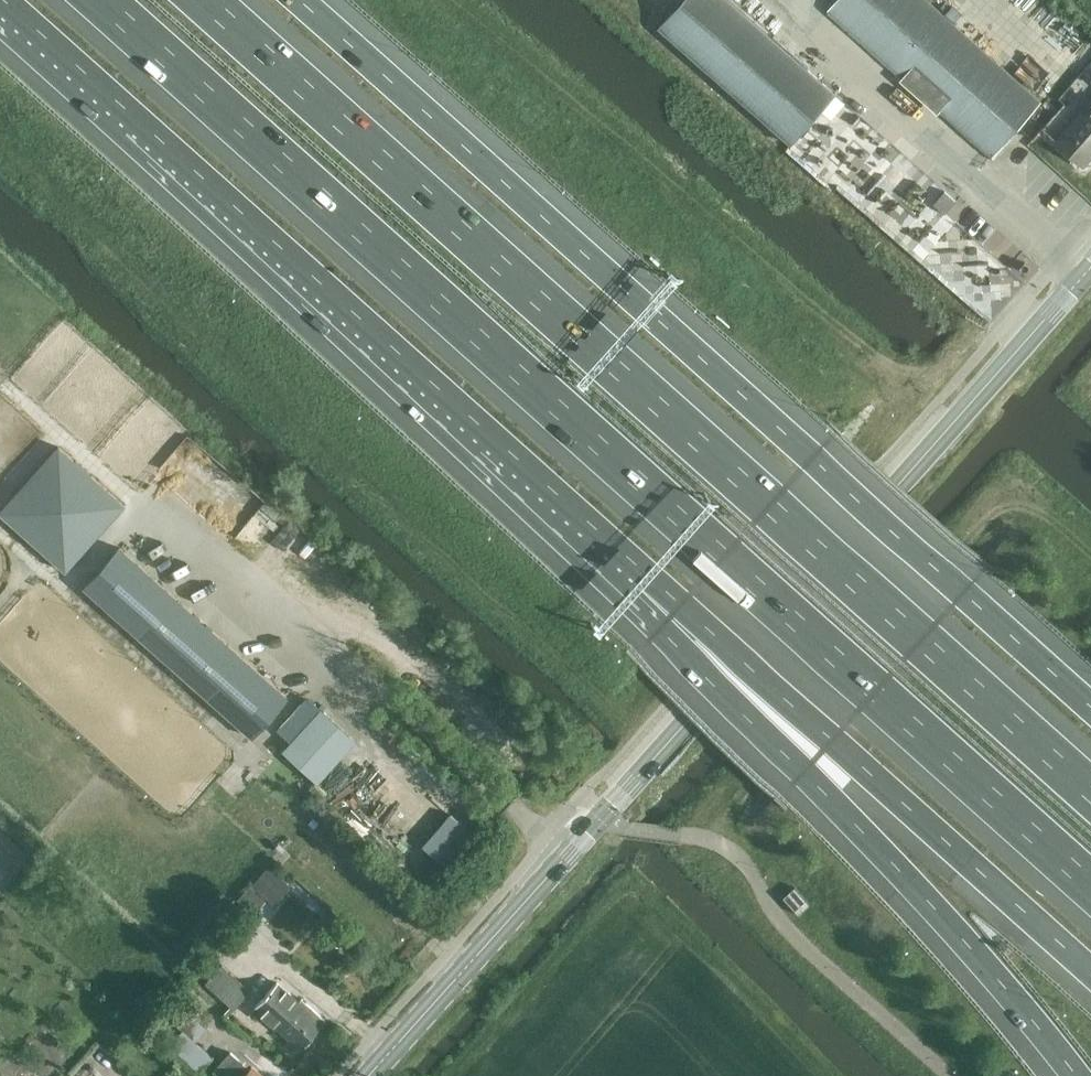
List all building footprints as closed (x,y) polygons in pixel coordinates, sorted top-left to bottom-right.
[(732,0),(681,0),(658,27),(792,144),(837,92),(732,0)] [(1042,103),(927,0),(838,0),(828,11),(992,158),(1042,103)] [(1057,142),(1084,166),(1090,158),(1090,104),(1057,142)] [(0,511),(0,512),(66,571),(126,504),(59,445),(0,511)] [(120,546),(83,586),(253,738),(289,697),(120,546)] [(291,740),(284,747),(318,780),(358,738),(310,692),(277,727),(291,740)] [(449,864),(477,833),(452,810),(424,841),(449,864)] [(806,906),(807,908),(812,904),(795,884),(781,897),(799,916),(804,911),(802,909),(806,906)] [(211,977),(205,982),(234,1009),(251,990),(222,964),(220,966),(215,963),(206,973),(211,977)] [(255,1007),(290,1039),(301,1048),(326,1020),(302,998),(298,1003),(277,984),(255,1007)] [(168,1018),(183,1029),(197,1042),(207,1030),(193,1018),(204,1006),(189,994),(168,1018)] [(197,1042),(183,1029),(170,1044),(200,1071),(213,1057),(197,1042)] [(252,1067),(249,1070),(230,1053),(214,1071),(219,1075),(262,1075),(252,1067)]
